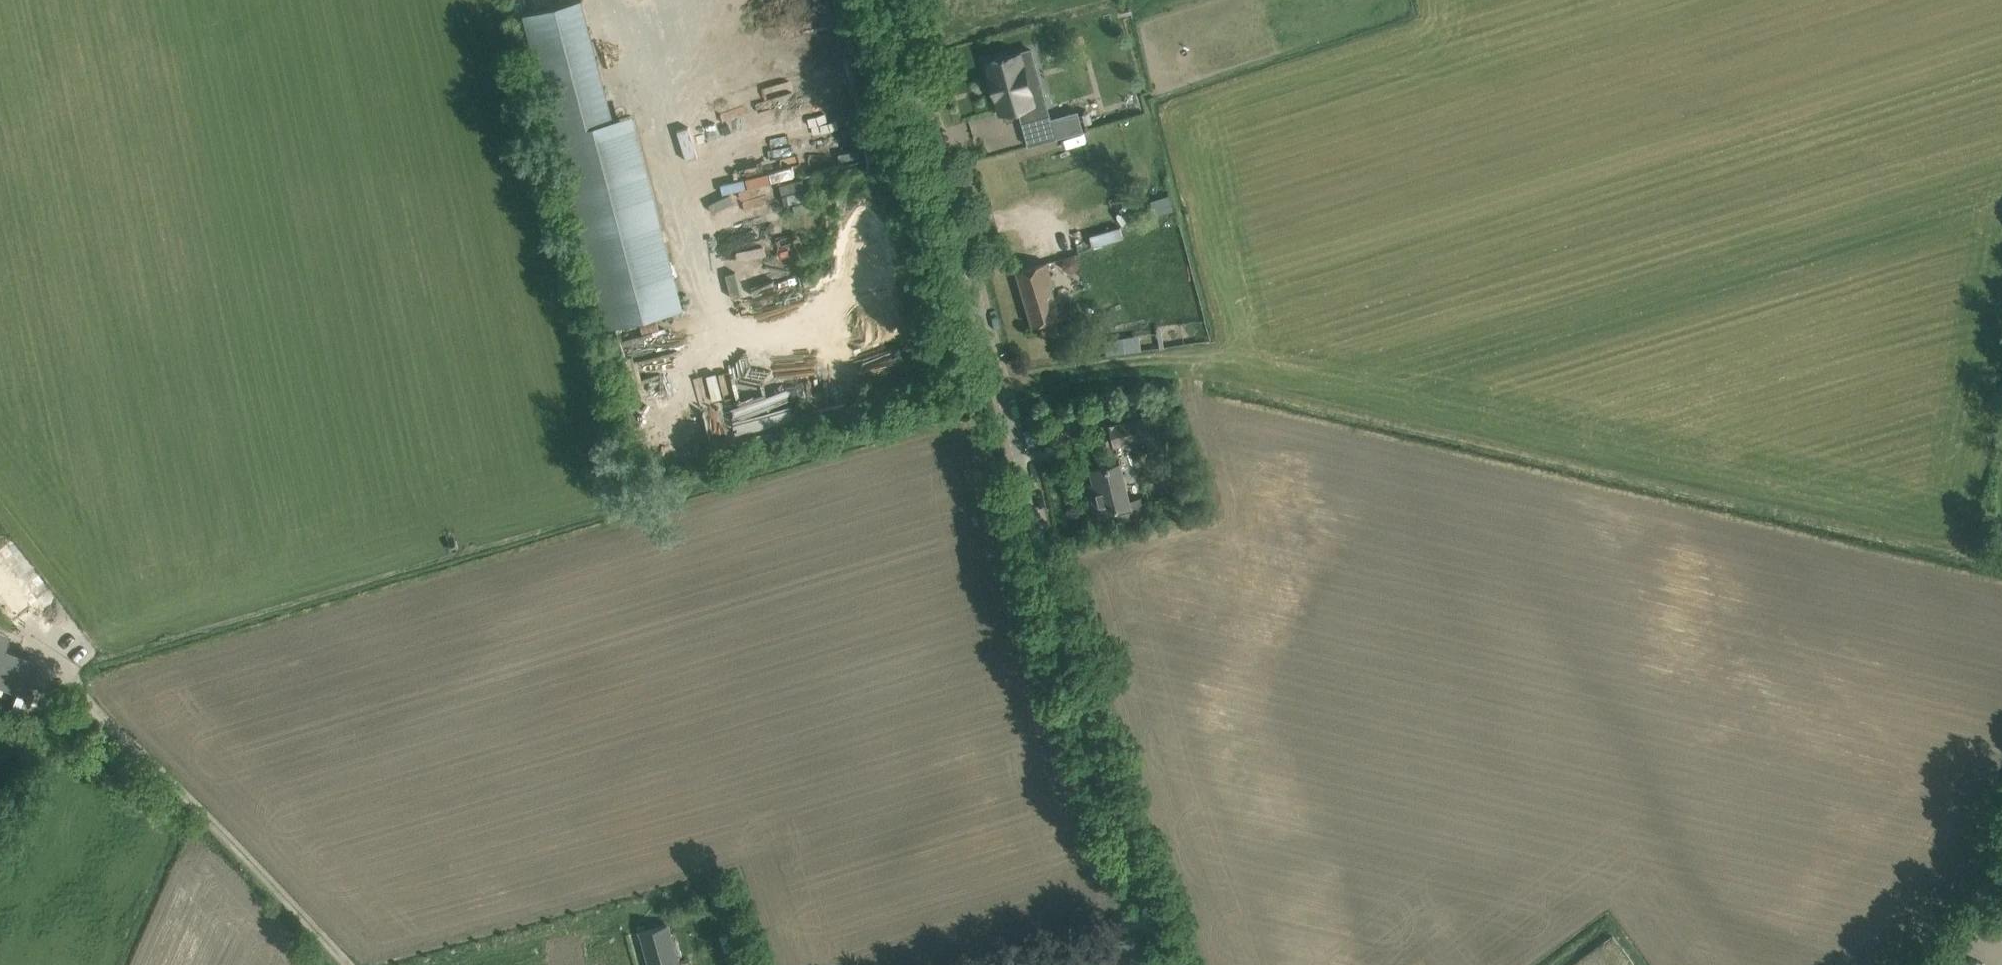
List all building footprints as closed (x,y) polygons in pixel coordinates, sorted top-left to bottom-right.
[(583,0),(572,0),(524,13),(607,327),(684,307),(633,112),(614,118),(583,0)] [(996,60),(987,62),(1001,113),(1018,108),(1020,107),(1024,121),(1038,117),(1020,53),(996,60)] [(1077,111),(1051,118),(1057,138),(1083,131),(1077,111)] [(1083,217),(1109,213),(1108,204),(1082,208),(1083,217)] [(1093,248),(1124,236),(1119,224),(1088,236),(1093,248)] [(1052,276),(1048,261),(1016,270),(1032,325),(1061,317),(1049,277),(1052,276)] [(1151,414),(1145,416),(1144,410),(1129,414),(1131,420),(1108,425),(1113,447),(1146,439),(1151,458),(1166,454),(1161,433),(1156,434),(1151,414)] [(1091,495),(1098,520),(1117,515),(1120,523),(1147,516),(1142,496),(1129,499),(1120,463),(1091,470),(1097,494),(1091,495)] [(15,688),(26,659),(0,649),(0,683),(15,688)] [(648,964),(680,964),(669,923),(639,931),(648,964)] [(1615,935),(1572,964),(1636,964),(1615,935)]
